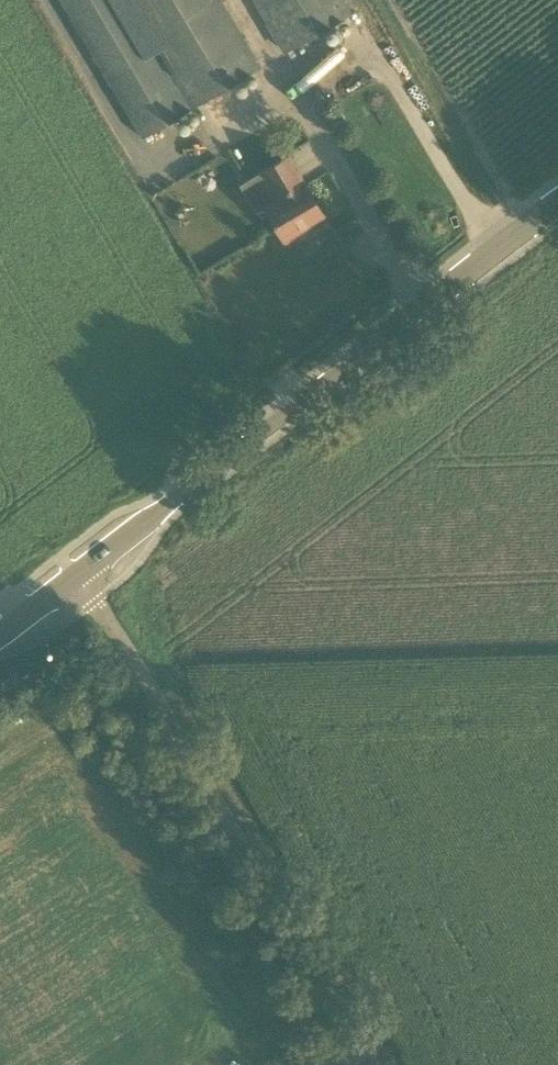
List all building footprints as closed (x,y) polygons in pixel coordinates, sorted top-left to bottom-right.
[(189,110),(124,0),(61,0),(143,137),(189,110)] [(260,68),(220,0),(130,0),(194,107),(260,68)] [(343,0),(256,0),(286,52),(351,14),(349,11),(352,10),(348,3),(345,4),(343,0)] [(276,163),(269,167),(263,170),(280,199),(264,208),(284,241),(302,231),(300,228),(309,222),(323,213),(304,182),(303,182),(287,156),(276,163)]
